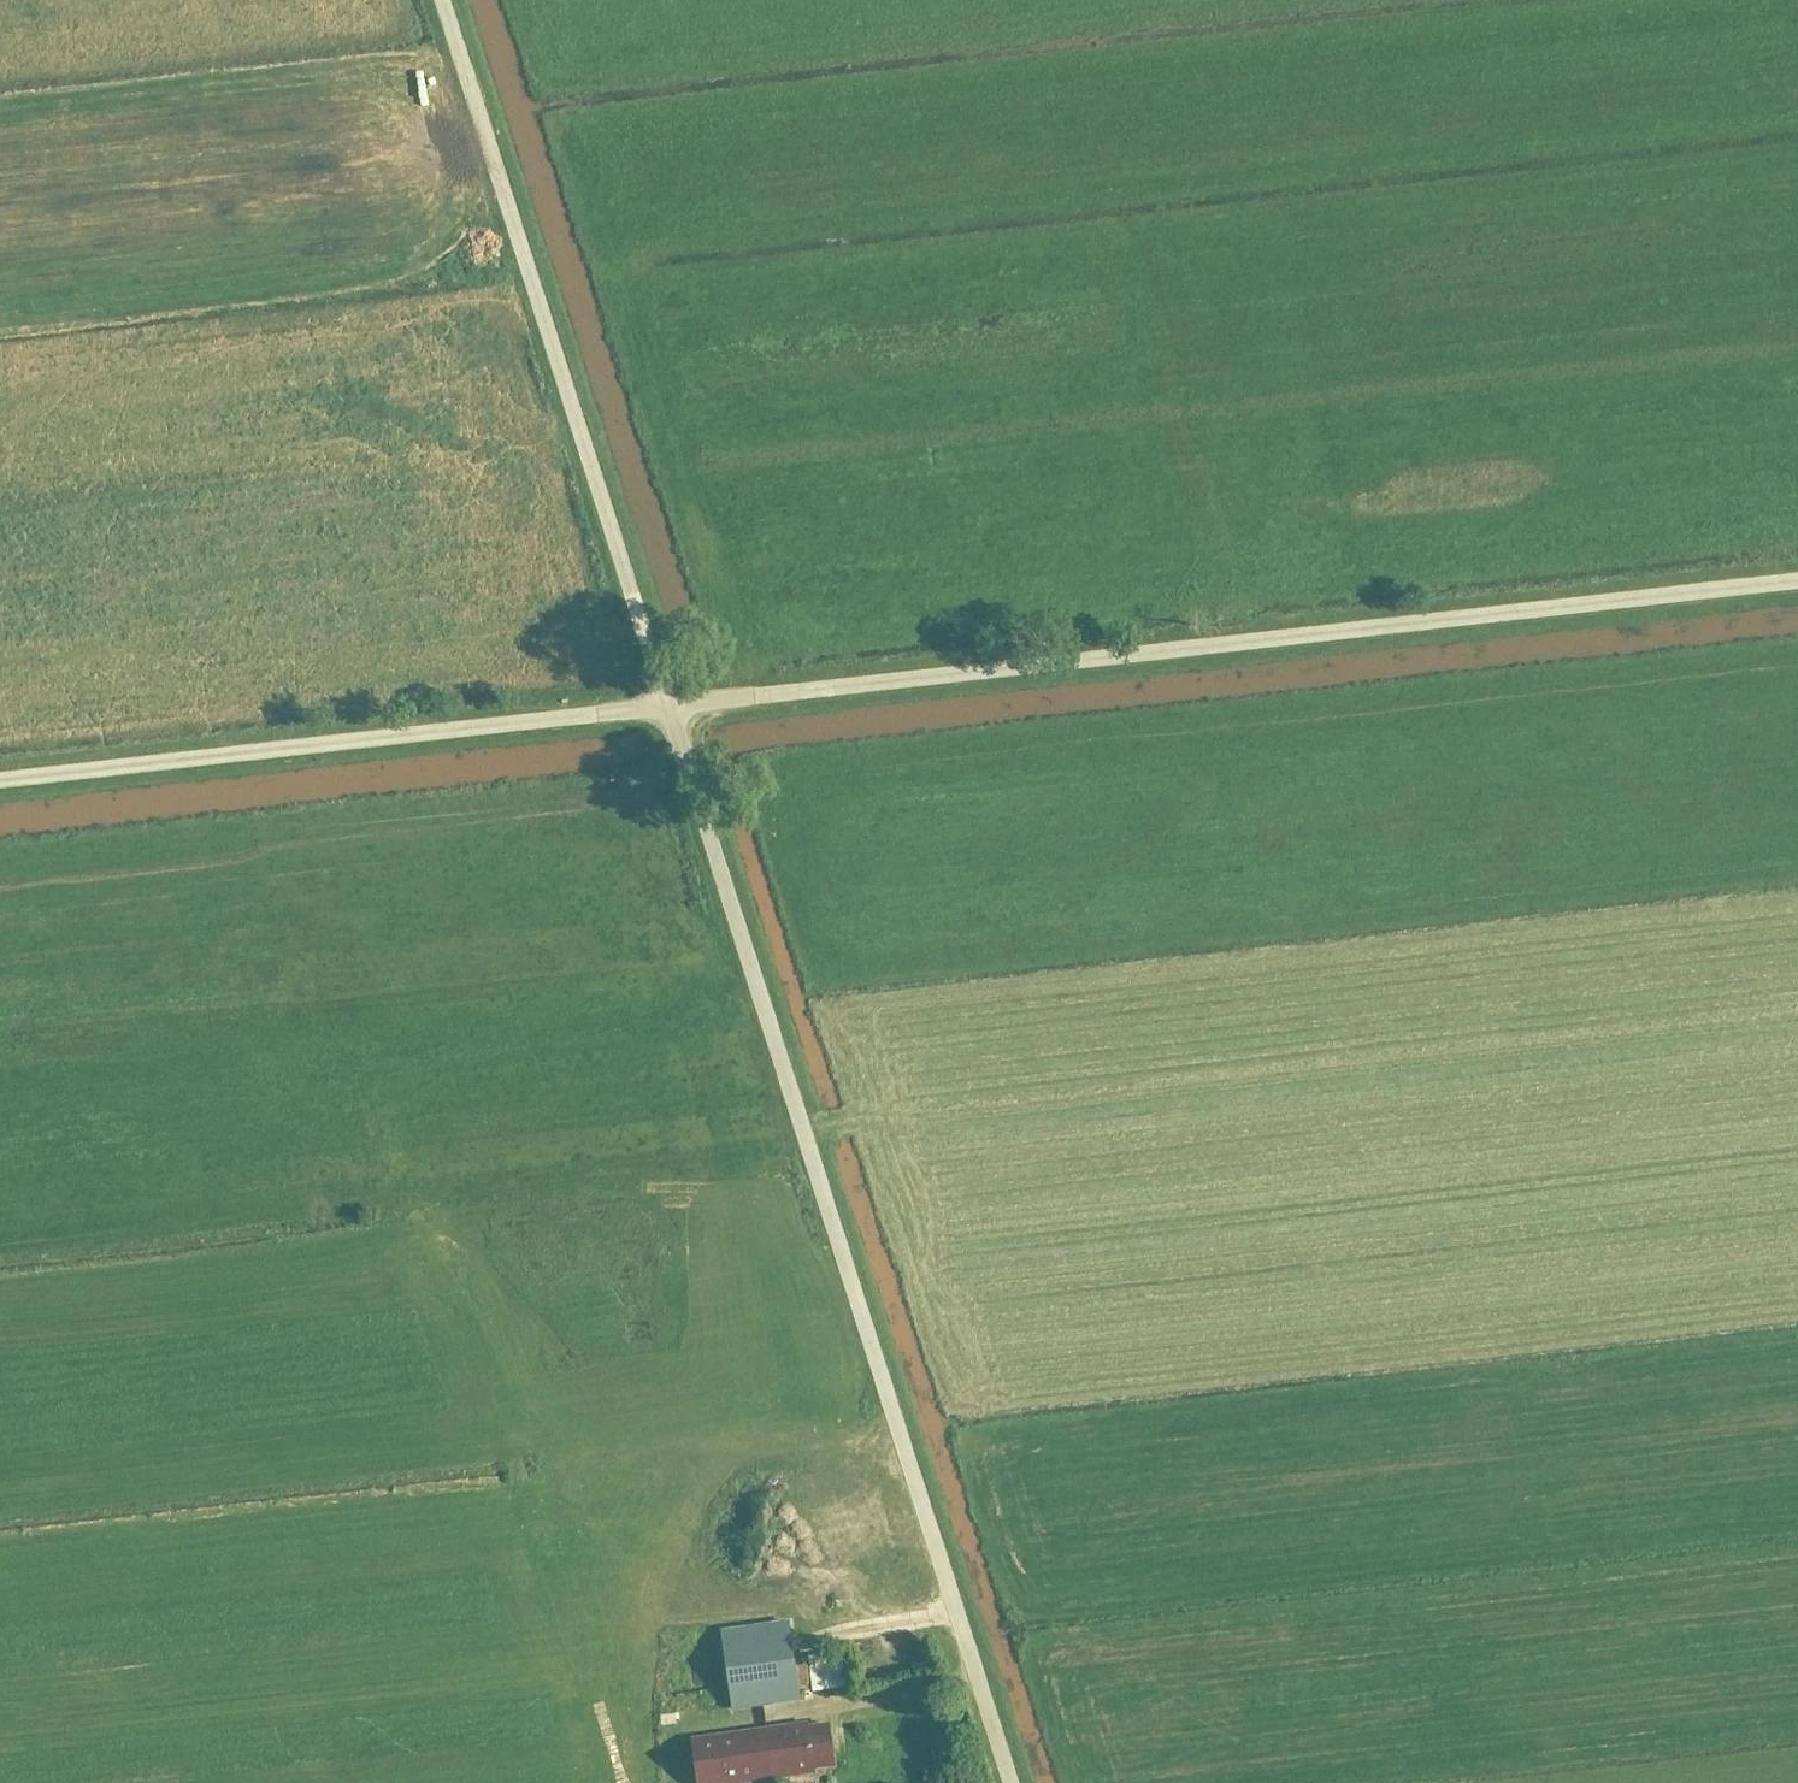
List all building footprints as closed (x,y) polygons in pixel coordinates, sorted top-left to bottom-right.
[(733,1712),(801,1701),(788,1624),(721,1635),(733,1712)] [(810,1660),(815,1690),(845,1685),(840,1655),(810,1660)] [(809,1726),(690,1745),(696,1782),(765,1782),(814,1775),(813,1771),(837,1767),(830,1727),(810,1730),(809,1726)]
